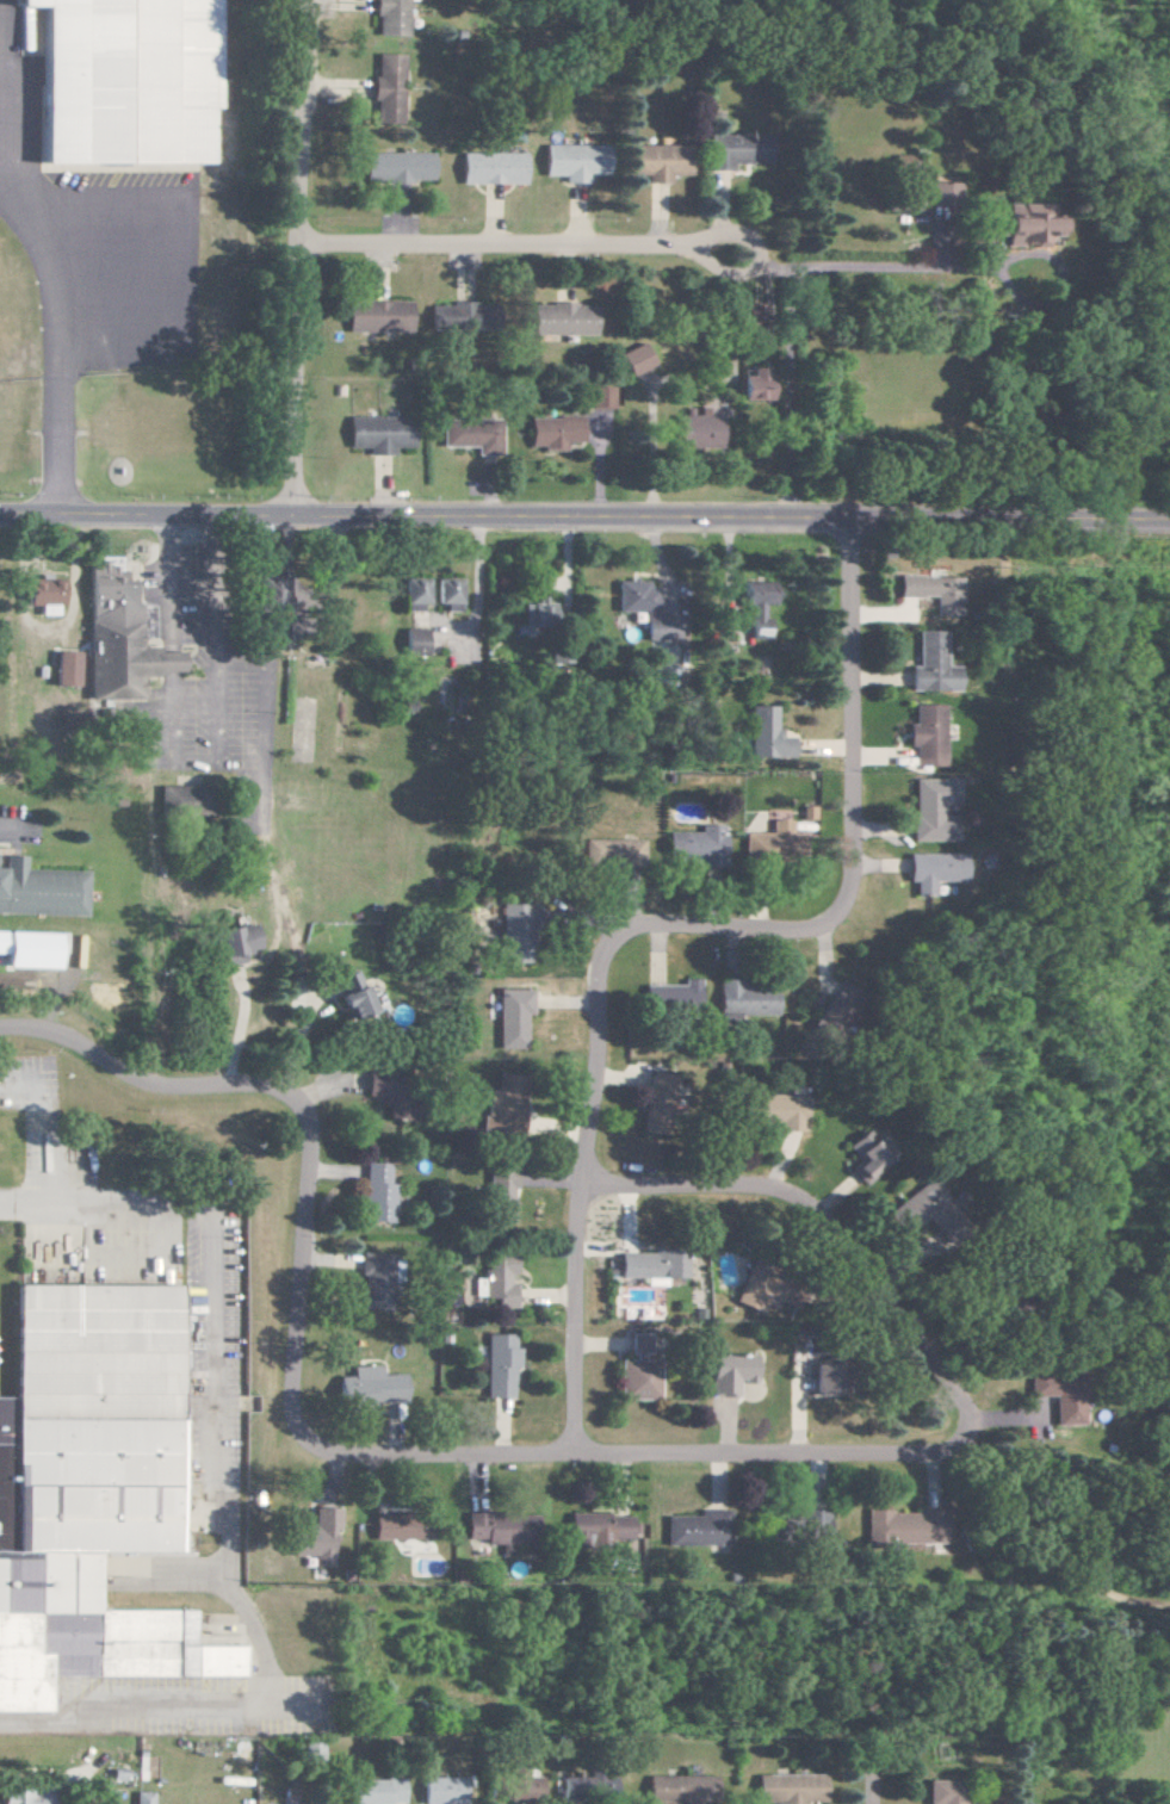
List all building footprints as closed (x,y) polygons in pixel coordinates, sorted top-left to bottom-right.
[(207,162),(206,92),(205,93),(191,93),(191,85),(178,57),(159,51),(159,38),(161,38),(186,25),(186,0),(15,0),(15,7),(49,7),(50,30),(39,52),(41,164),(207,162)] [(403,36),(403,0),(372,0),(372,36),(403,36)] [(39,7),(17,7),(16,55),(38,55),(39,7)] [(398,124),(399,54),(371,54),(370,123),(398,124)] [(730,169),(730,164),(742,164),(741,134),(705,136),(706,171),(730,169)] [(542,176),(562,176),(562,183),(584,183),(584,172),(606,172),(606,146),(542,145),(542,176)] [(687,175),(686,145),(623,146),(623,175),(642,175),(642,183),(667,183),(667,175),(687,175)] [(431,181),(430,152),(362,153),(362,182),(431,181)] [(522,183),(522,153),(459,153),(459,182),(499,181),(499,183),(522,183)] [(925,204),(952,203),(952,183),(924,183),(925,204)] [(1001,246),(1041,246),(1041,236),(1056,236),(1056,218),(1041,218),(1041,204),(1002,204),(1001,246)] [(409,332),(410,303),(347,302),(346,331),(409,332)] [(428,327),(468,329),(469,305),(429,304),(428,327)] [(530,305),(531,335),(589,334),(588,304),(530,305)] [(618,354),(629,377),(653,365),(642,342),(618,354)] [(590,408),(611,408),(611,387),(590,386),(590,408)] [(676,449),(720,448),(719,399),(697,399),(698,415),(675,416),(676,449)] [(348,448),(367,448),(367,455),(391,455),(391,447),(411,447),(411,417),(347,418),(348,448)] [(528,417),(528,449),(564,448),(564,443),(581,442),(580,417),(528,417)] [(439,446),(475,446),(475,453),(498,454),(499,421),(440,420),(439,446)] [(91,698),(140,698),(140,677),(156,677),(156,672),(180,671),(180,650),(139,651),(138,605),(132,605),(131,580),(123,581),(123,569),(106,569),(105,562),(89,562),(91,698)] [(896,597),(931,596),(932,621),(957,620),(955,575),(895,578),(896,597)] [(25,579),(25,605),(37,605),(38,615),(59,615),(58,578),(25,579)] [(427,604),(427,578),(403,579),(403,611),(419,611),(419,604),(427,604)] [(458,611),(459,579),(435,578),(435,603),(442,604),(442,611),(458,611)] [(747,605),(746,636),(764,636),(765,618),(759,617),(760,604),(771,604),(771,583),(740,582),(740,605),(747,605)] [(253,583),(252,607),(279,608),(280,584),(253,583)] [(550,603),(543,604),(542,600),(519,601),(520,626),(551,625),(550,603)] [(404,655),(425,655),(424,629),(403,629),(404,655)] [(905,690),(954,691),(954,666),(940,666),(941,631),(913,630),(913,666),(905,666),(905,690)] [(53,686),(76,687),(77,652),(54,652),(53,686)] [(902,723),(903,748),(908,748),(908,767),(938,766),(937,705),(908,705),(908,723),(902,723)] [(744,757),(787,758),(788,738),(770,737),(771,707),(745,707),(744,757)] [(907,840),(947,839),(947,816),(937,816),(936,778),(905,779),(907,840)] [(210,815),(209,785),(158,786),(159,816),(210,815)] [(810,805),(797,805),(798,819),(810,819),(810,805)] [(741,833),(741,856),(801,856),(801,831),(786,831),(786,810),(762,810),(762,820),(767,820),(767,833),(741,833)] [(663,832),(664,862),(720,861),(720,824),(696,825),(696,831),(663,832)] [(907,894),(926,894),(926,881),(956,881),(957,853),(901,853),(901,881),(907,881),(907,894)] [(86,915),(86,871),(24,870),(24,856),(4,856),(4,868),(0,868),(0,913),(86,915)] [(503,961),(528,959),(523,905),(499,907),(503,961)] [(219,929),(223,964),(245,962),(244,952),(258,950),(255,925),(219,929)] [(5,954),(5,967),(56,968),(57,933),(0,932),(0,954),(5,954)] [(351,1019),(373,1009),(354,969),(337,977),(343,990),(338,992),(351,1019)] [(680,986),(641,985),(641,1002),(696,1003),(696,978),(680,978),(680,986)] [(715,1019),(735,1019),(734,1015),(773,1014),(773,990),(747,990),(747,983),(715,983),(715,1019)] [(496,1048),(524,1048),(524,1014),(530,1014),(530,989),(496,989),(496,1048)] [(830,1035),(847,1010),(827,996),(810,1021),(830,1035)] [(675,1076),(648,1070),(635,1130),(659,1135),(666,1103),(669,1104),(675,1076)] [(490,1130),(519,1129),(518,1076),(489,1076),(490,1130)] [(376,1094),(375,1077),(364,1078),(366,1095),(376,1094)] [(801,1095),(740,1094),(739,1119),(772,1119),(772,1129),(800,1130),(801,1095)] [(843,1148),(852,1156),(841,1169),(860,1184),(887,1150),(859,1128),(843,1148)] [(385,1162),(360,1163),(361,1222),(390,1221),(389,1182),(385,1182),(385,1162)] [(509,1222),(510,1173),(485,1172),(484,1195),(492,1195),(491,1221),(509,1222)] [(931,1207),(925,1200),(935,1191),(923,1178),(886,1211),(904,1232),(931,1207)] [(680,1278),(680,1252),(614,1251),(614,1277),(680,1278)] [(357,1305),(387,1306),(388,1253),(358,1252),(357,1305)] [(469,1296),(490,1296),(490,1308),(508,1308),(509,1275),(510,1275),(510,1258),(479,1257),(478,1281),(469,1281),(469,1296)] [(730,1301),(754,1311),(765,1284),(741,1274),(730,1301)] [(12,1285),(12,1397),(0,1397),(0,1711),(46,1711),(46,1675),(172,1675),(172,1676),(240,1676),(240,1645),(190,1645),(190,1610),(94,1610),(94,1551),(175,1551),(175,1285),(12,1285)] [(481,1397),(509,1398),(510,1366),(514,1366),(515,1346),(510,1346),(510,1334),(482,1333),(481,1397)] [(616,1398),(655,1399),(656,1360),(645,1360),(646,1334),(627,1333),(626,1361),(618,1361),(616,1398)] [(752,1383),(753,1355),(708,1354),(707,1396),(734,1397),(734,1382),(752,1383)] [(398,1374),(375,1375),(374,1366),(346,1367),(346,1376),(333,1376),(333,1403),(399,1402),(398,1374)] [(1046,1396),(1046,1373),(1025,1373),(1025,1396),(1046,1396)] [(1051,1425),(1080,1424),(1080,1399),(1050,1399),(1051,1425)] [(334,1507),(309,1508),(309,1526),(289,1526),(289,1555),(310,1555),(310,1565),(328,1565),(327,1530),(334,1530),(334,1507)] [(664,1544),(726,1545),(727,1510),(698,1509),(698,1517),(664,1516),(664,1544)] [(826,1513),(812,1514),(812,1510),(799,1510),(799,1534),(827,1533),(826,1513)] [(534,1513),(462,1515),(462,1539),(481,1539),(481,1542),(535,1542),(534,1513)] [(630,1541),(630,1516),(606,1516),(605,1513),(567,1513),(567,1546),(584,1546),(584,1534),(589,1534),(589,1541),(630,1541)] [(940,1546),(941,1513),(864,1513),(863,1544),(884,1544),(884,1546),(940,1546)] [(415,1517),(369,1516),(369,1539),(426,1541),(427,1524),(415,1524),(415,1517)] [(317,1742),(299,1744),(300,1758),(319,1756),(317,1742)] [(490,1801),(538,1801),(538,1777),(523,1777),(523,1773),(490,1773),(490,1801)] [(559,1798),(588,1799),(589,1795),(611,1796),(612,1777),(559,1775),(559,1798)] [(753,1776),(753,1803),(822,1803),(821,1775),(753,1776)] [(645,1776),(644,1803),(707,1803),(708,1776),(645,1776)] [(418,1803),(460,1803),(460,1777),(418,1778),(418,1803)] [(399,1779),(348,1780),(349,1803),(399,1803),(399,1779)] [(961,1782),(925,1781),(924,1803),(960,1803),(961,1782)] [(50,1789),(0,1788),(0,1803),(50,1803),(50,1789)] [(149,1792),(131,1791),(130,1803),(148,1803),(149,1792)]
